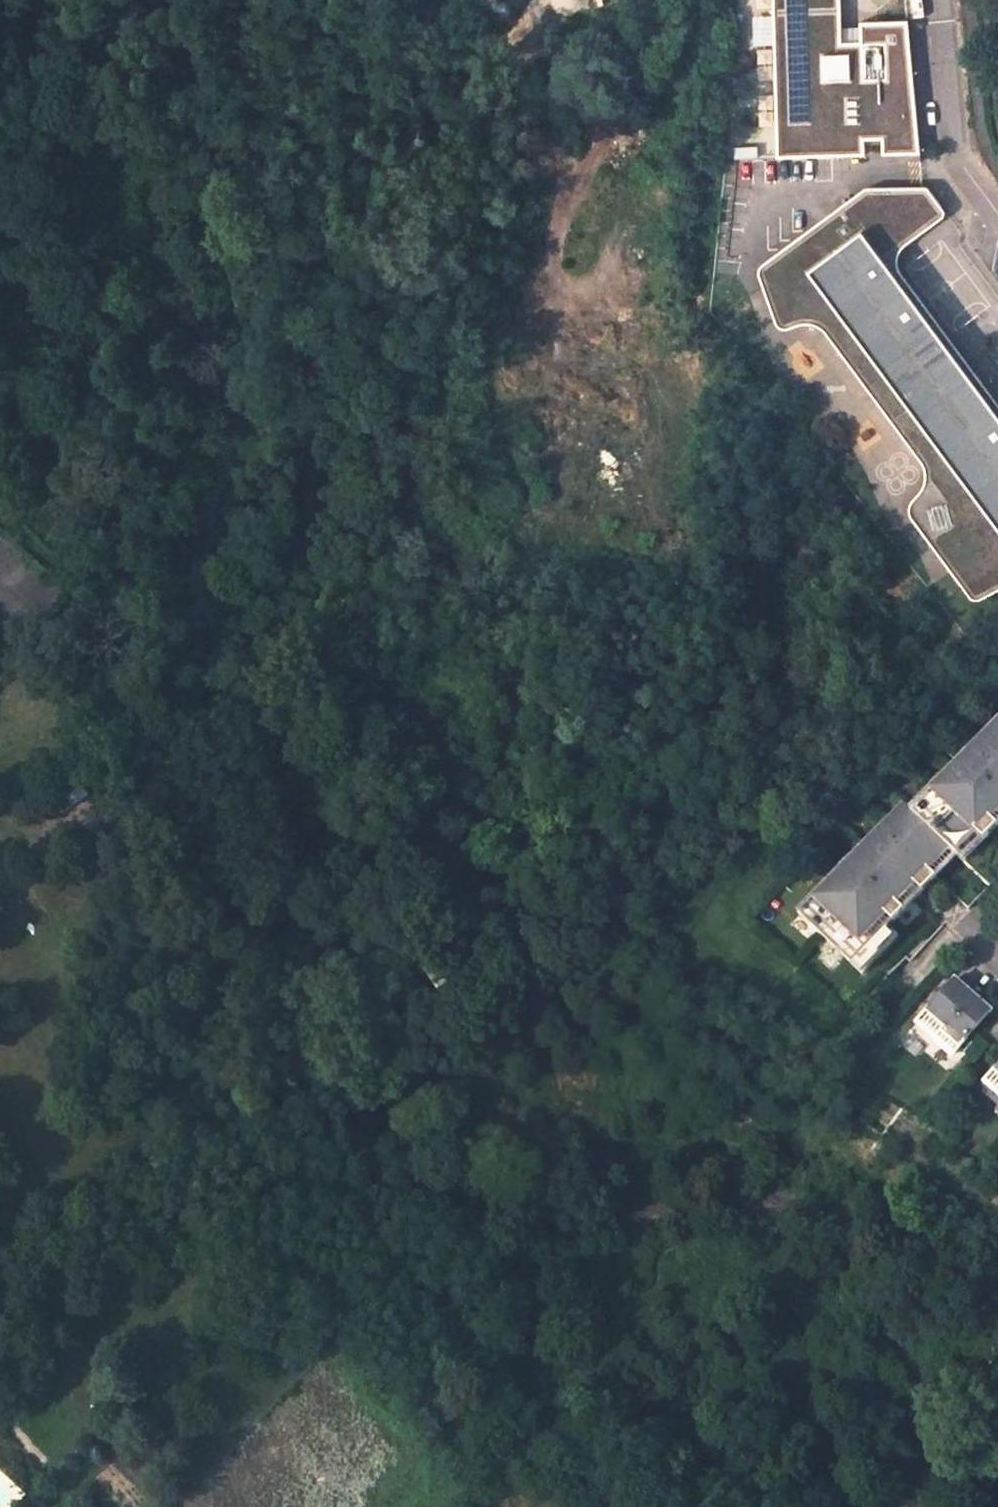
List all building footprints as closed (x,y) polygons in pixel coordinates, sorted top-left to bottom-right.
[(790,155),(871,155),(871,139),(884,139),(884,155),(919,154),(914,21),(872,23),(872,42),(842,42),(841,0),(787,0),(790,155)] [(763,263),(803,318),(817,308),(830,327),(827,330),(845,355),(849,352),(863,371),(859,374),(873,393),(887,383),(893,391),(879,401),(892,420),(896,417),(910,436),(906,439),(924,464),(928,461),(942,481),(939,483),(983,545),(972,553),(980,564),(957,581),(970,599),(973,600),(976,601),(980,601),(997,591),(997,416),(877,251),(940,205),(928,187),(866,188),(763,263)] [(946,778),(949,782),(939,792),(935,788),(912,811),(905,804),(852,858),(856,862),(846,873),(842,869),(800,913),(860,972),(897,934),(887,926),(904,909),(896,902),(915,882),(922,889),(935,876),(968,907),(997,876),(997,726),(946,778)] [(949,782),(946,778),(935,788),(939,792),(949,782)] [(842,869),(846,873),(856,862),(852,858),(842,869)] [(904,909),(922,889),(915,882),(896,902),(904,909)] [(917,1022),(953,1054),(991,1010),(979,1000),(975,1004),(969,998),(972,994),(955,979),(917,1022)] [(975,1004),(979,1000),(972,994),(969,998),(975,1004)] [(985,1081),(997,1093),(997,1065),(985,1081)]
